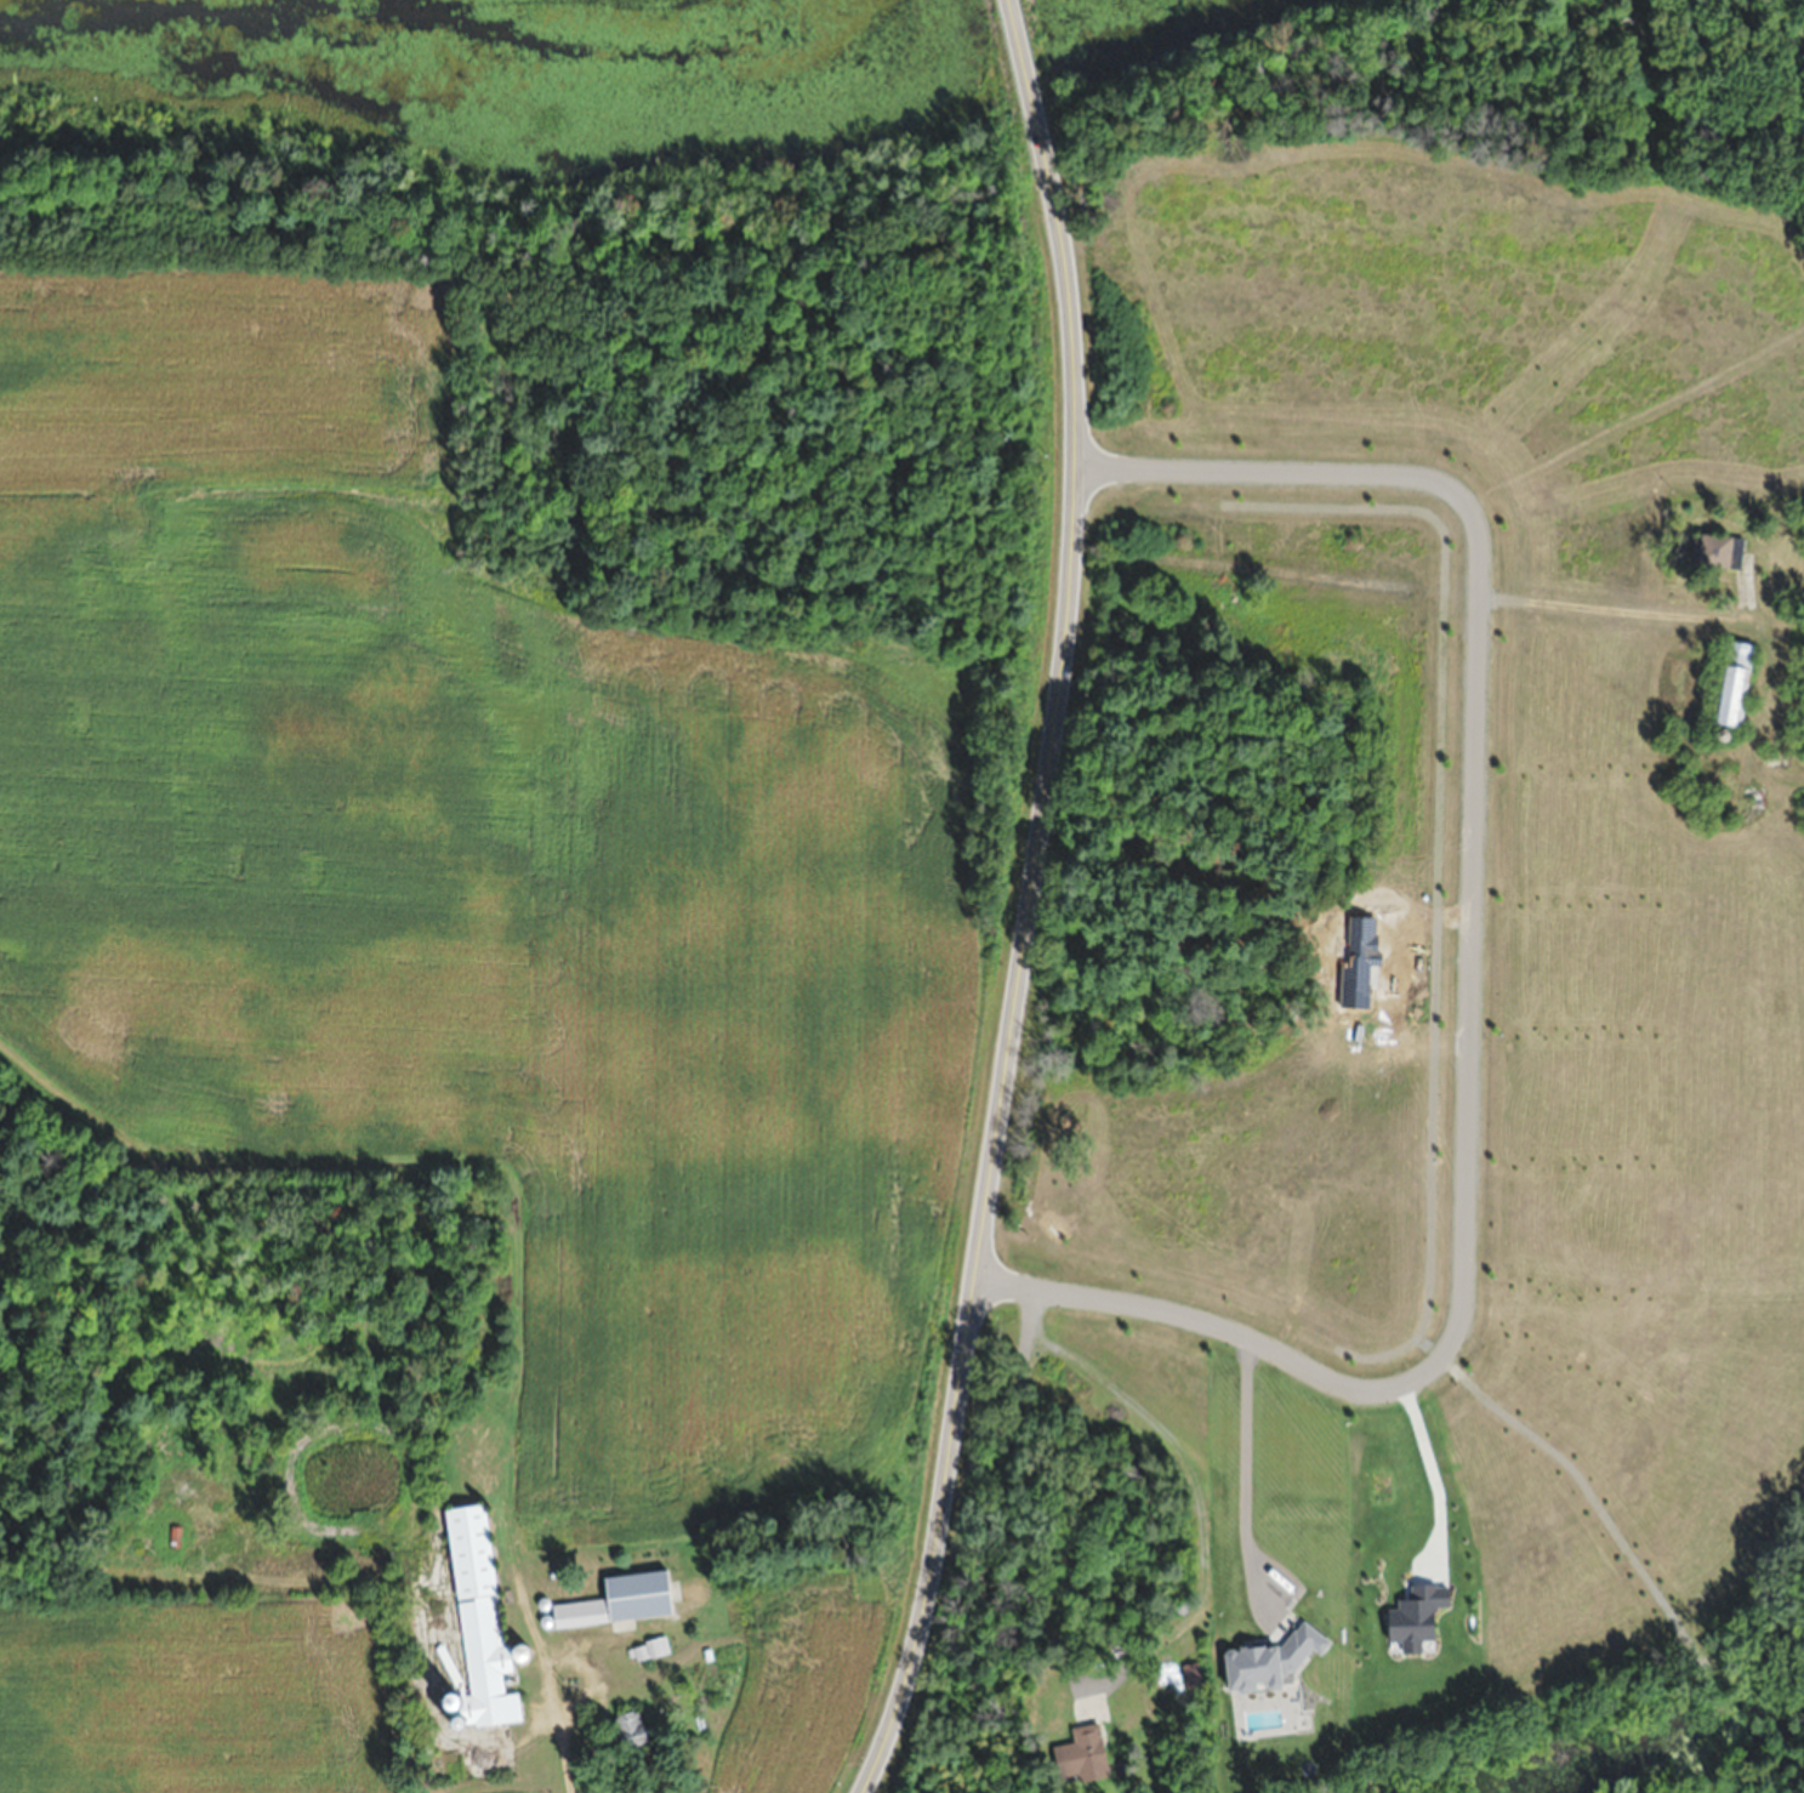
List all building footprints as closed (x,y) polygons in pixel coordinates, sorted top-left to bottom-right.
[(1740,568),(1745,536),(1702,530),(1702,534),(1694,533),(1691,552),(1713,556),(1712,563),(1740,568)] [(1712,721),(1742,725),(1753,643),(1723,639),(1712,721)] [(447,1508),(470,1726),(521,1720),(518,1692),(504,1693),(502,1672),(506,1672),(488,1503),(447,1508)] [(605,1576),(607,1598),(552,1604),(554,1626),(672,1615),(668,1570),(605,1576)] [(633,1646),(637,1661),(668,1650),(664,1636),(633,1646)] [(648,1741),(637,1708),(613,1716),(624,1749),(648,1741)] [(1100,1722),(1072,1726),(1075,1742),(1052,1745),(1058,1783),(1108,1776),(1100,1722)] [(1478,1772),(1464,1781),(1471,1792),(1490,1792),(1478,1772)]
